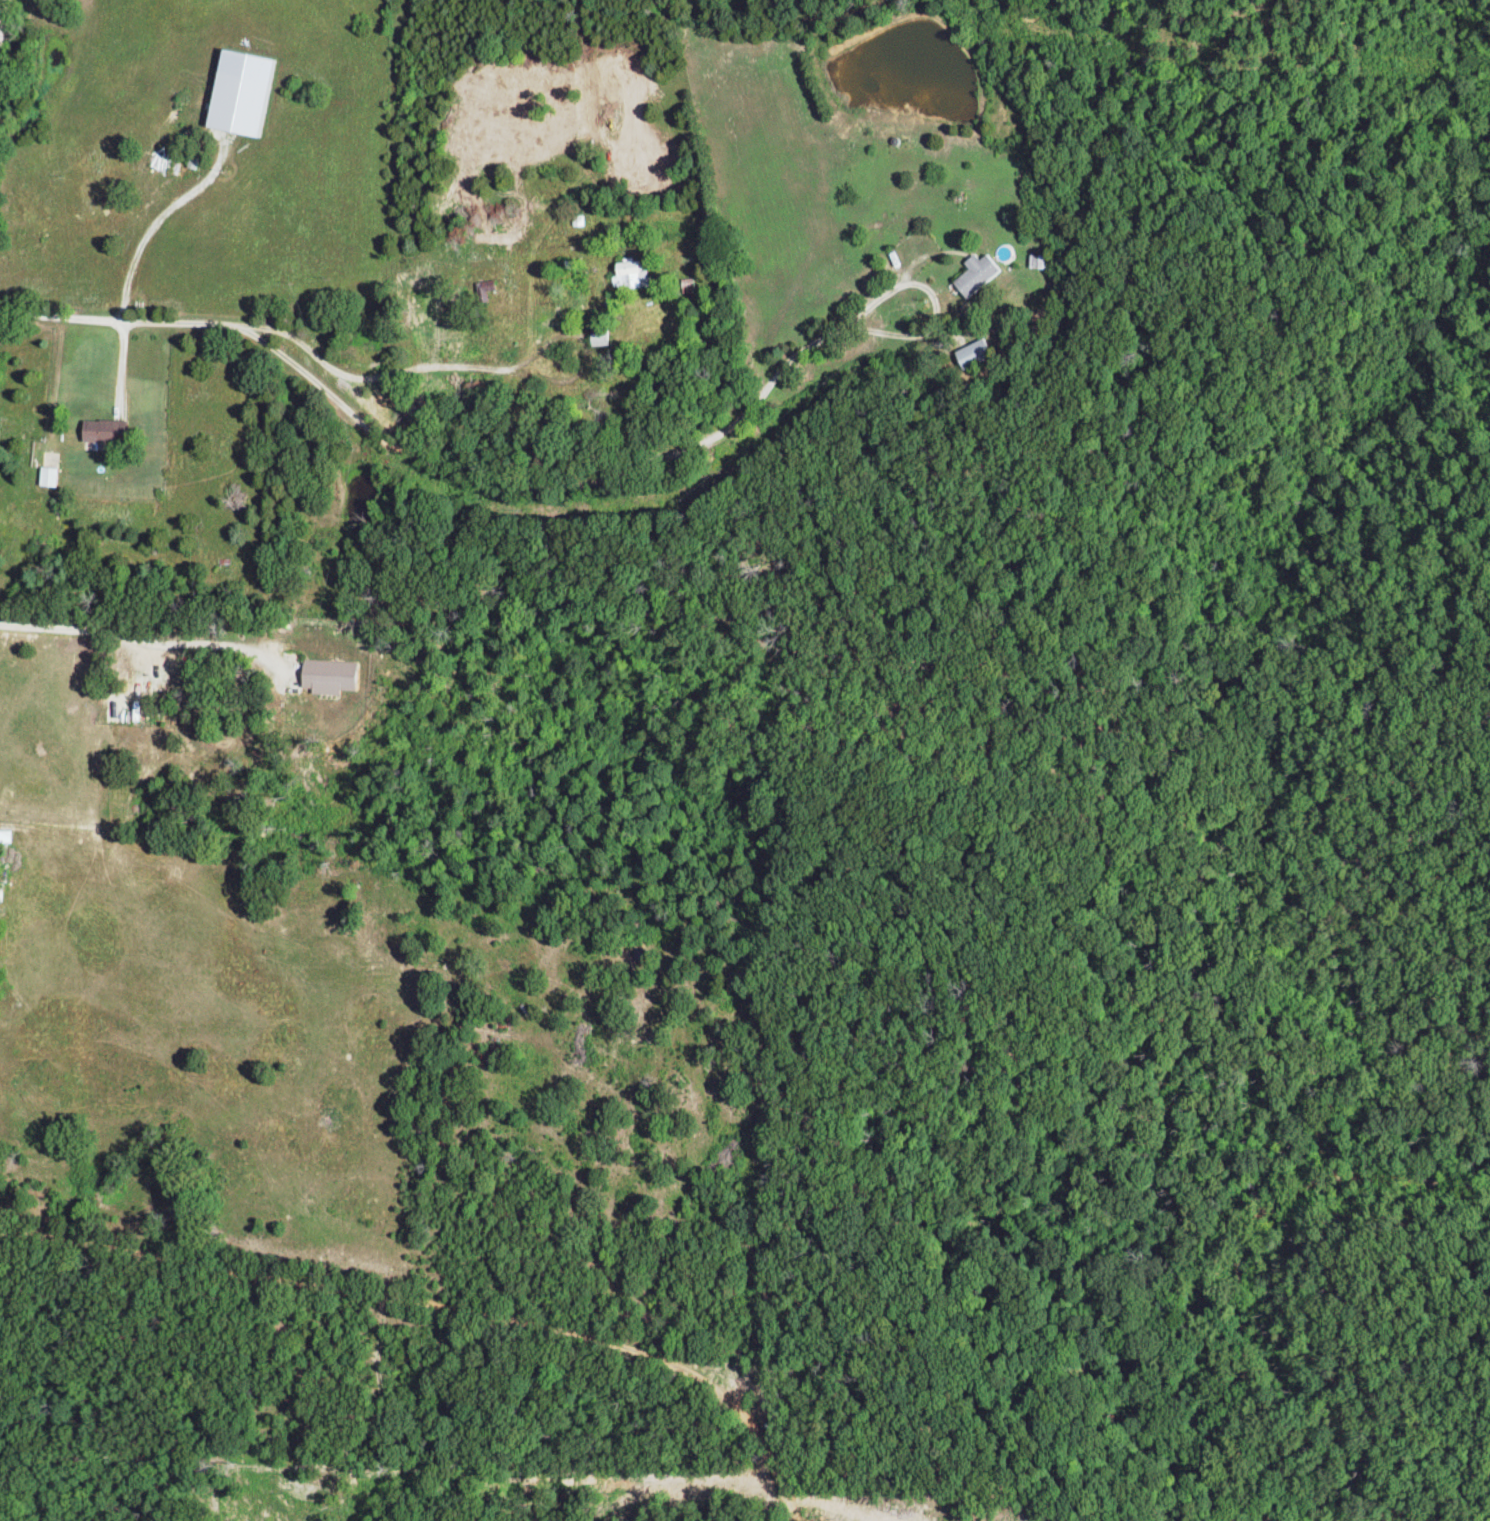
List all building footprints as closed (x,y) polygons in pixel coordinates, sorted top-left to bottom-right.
[(277,59),(226,49),(211,128),(262,137),(277,59)] [(984,259),(980,253),(969,261),(974,268),(958,279),(970,296),(1005,271),(993,253),(984,259)] [(620,266),(622,275),(617,276),(618,285),(622,285),(623,290),(654,285),(652,269),(645,270),(644,262),(620,266)] [(88,420),(87,441),(113,441),(113,430),(131,430),(131,420),(88,420)] [(45,484),(61,485),(62,467),(45,466),(45,484)] [(362,662),(308,659),(306,687),(317,687),(316,693),(346,694),(346,689),(360,690),(362,662)]
